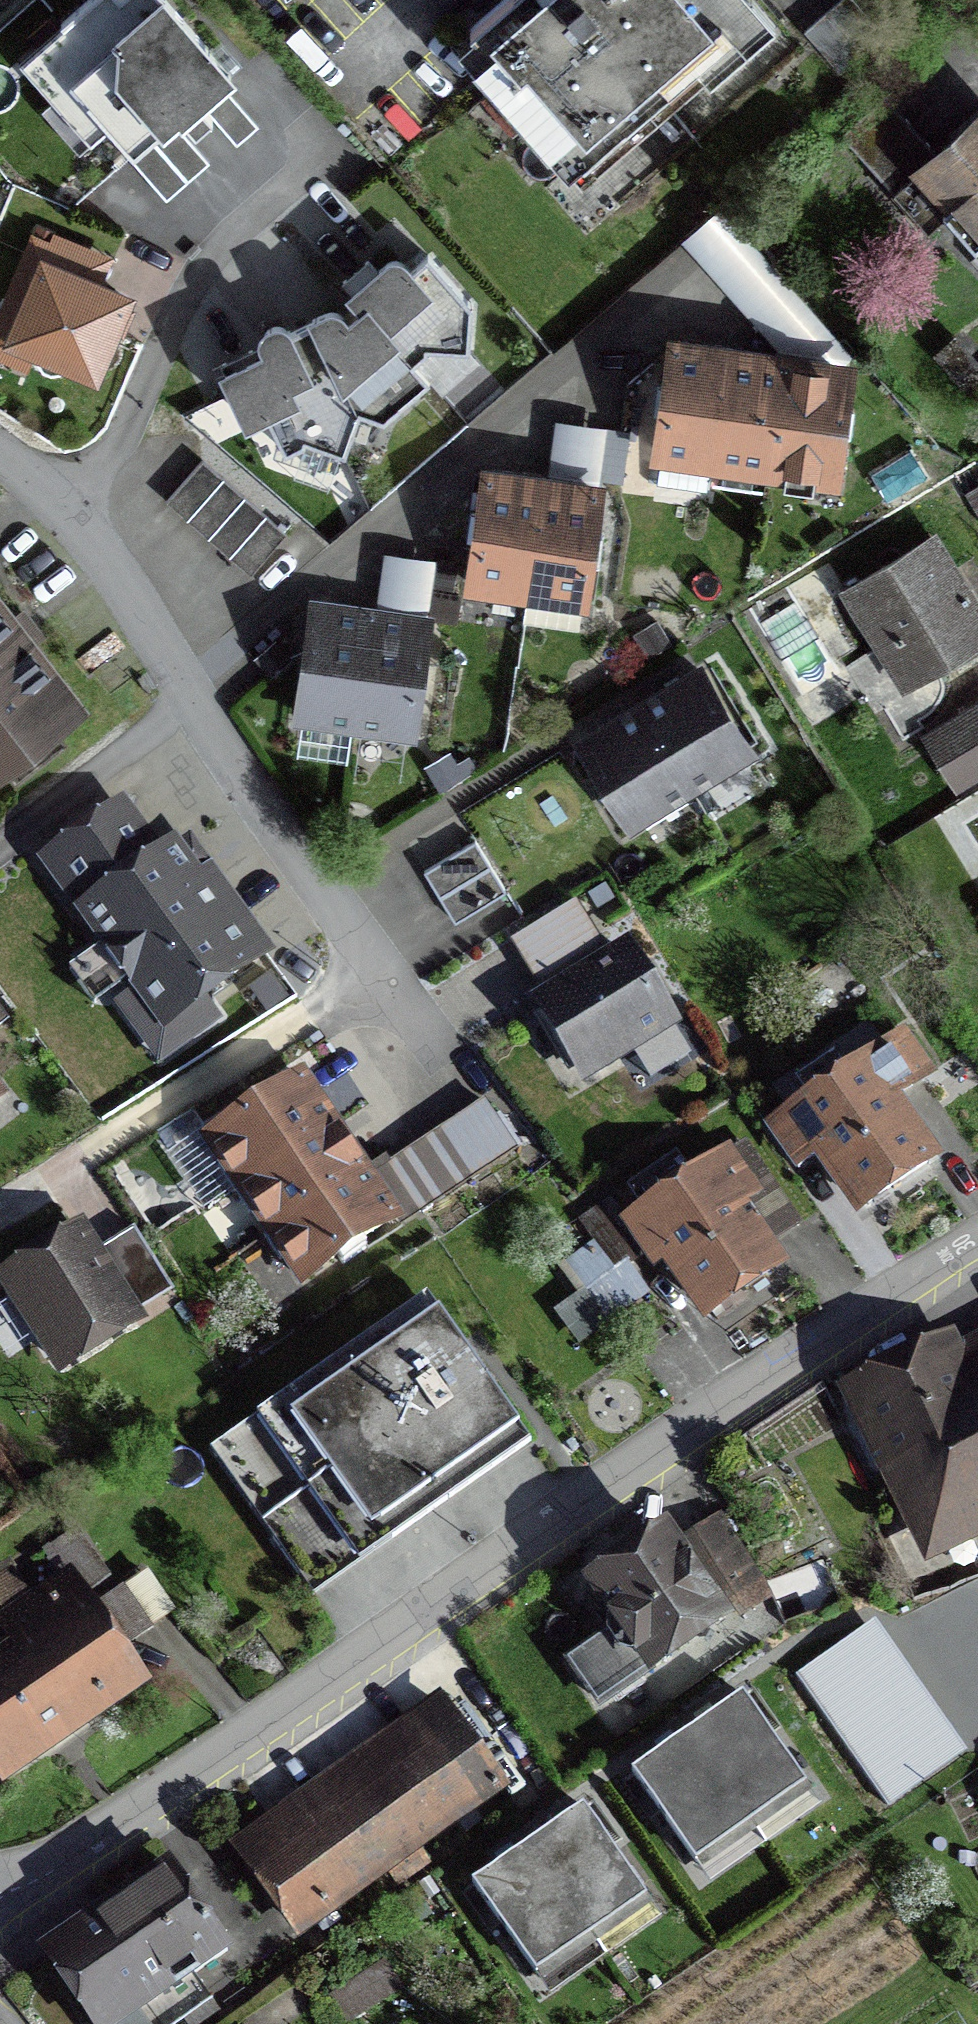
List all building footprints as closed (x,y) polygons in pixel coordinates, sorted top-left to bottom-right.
[(125,160),(163,203),(206,166),(168,123),(176,116),(192,135),(209,120),(234,148),(255,129),(217,86),(227,78),(159,0),(89,0),(58,27),(70,40),(46,61),(130,156),(125,160)] [(466,31),(577,160),(541,190),(582,238),(800,51),(755,0),(502,0),(466,31)] [(846,0),(840,0),(801,35),(837,76),(880,38),(846,0)] [(977,245),(977,119),(891,197),(925,235),(943,218),(972,250),(977,245)] [(846,359),(745,240),(732,225),(720,211),(680,245),(686,253),(692,259),(699,268),(705,275),(733,307),(783,363),(833,370),(846,359)] [(374,275),(365,264),(340,285),(363,311),(379,329),(378,329),(408,364),(409,363),(424,353),(424,351),(466,353),(469,309),(425,258),(406,274),(399,266),(392,264),(374,275)] [(63,368),(64,365),(90,377),(122,301),(41,267),(16,325),(10,323),(3,340),(35,353),(34,356),(34,365),(40,372),(48,375),(56,374),(63,368)] [(324,316),(324,317),(284,337),(309,389),(337,375),(356,415),(380,422),(426,383),(409,363),(408,364),(378,329),(379,329),(363,311),(345,327),(335,316),(324,316)] [(302,443),(342,457),(356,415),(337,375),(309,389),(284,337),(277,331),(267,332),(260,342),(265,355),(253,361),(249,353),(219,368),(244,422),(262,414),(282,455),(300,446),(302,443)] [(708,464),(709,464),(725,355),(669,347),(664,388),(654,386),(650,414),(660,415),(655,456),(658,457),(653,487),(704,494),(708,464)] [(780,362),(725,355),(709,464),(764,472),(780,362)] [(833,370),(783,363),(780,362),(764,472),(763,482),(801,487),(802,477),(830,481),(836,440),(846,441),(850,414),(840,413),(844,382),(836,370),(833,370)] [(552,425),(547,455),(599,461),(603,433),(552,425)] [(595,493),(599,461),(547,455),(543,486),(595,493)] [(284,537),(263,519),(242,500),(221,482),(200,464),(163,505),(174,514),(185,523),(195,533),(206,542),(216,551),(227,560),(237,569),(248,579),(284,537)] [(496,590),(494,600),(522,604),(539,485),(483,477),(478,518),(468,517),(464,544),(474,545),(468,586),(496,590)] [(543,486),(539,485),(522,604),(523,604),(524,595),(579,602),(585,561),(595,563),(599,535),(589,534),(595,493),(543,486)] [(841,593),(876,650),(885,645),(909,685),(977,643),(977,619),(962,594),(956,598),(923,543),(841,593)] [(377,574),(376,586),(373,603),(371,618),(423,625),(427,593),(431,565),(380,558),(377,574)] [(297,677),(302,677),(296,719),(324,723),(323,732),(350,736),(367,618),(312,610),(306,651),(301,650),(297,677)] [(0,613),(0,769),(76,711),(0,613)] [(371,618),(367,618),(350,736),(378,740),(380,730),(407,734),(413,693),(418,694),(422,667),(417,666),(423,625),(371,618)] [(613,727),(580,747),(627,824),(685,788),(744,751),(698,675),(666,694),(639,711),(613,727)] [(977,772),(977,708),(924,741),(953,788),(977,772)] [(45,864),(105,946),(94,954),(116,986),(128,977),(163,1026),(260,955),(205,879),(194,887),(169,852),(154,862),(117,812),(45,864)] [(430,890),(436,900),(445,914),(452,926),(503,894),(487,869),(471,843),(421,874),(430,890)] [(622,956),(539,1006),(582,1076),(664,1026),(665,1026),(622,956)] [(903,1042),(795,1114),(860,1209),(934,1159),(894,1100),(910,1089),(912,1092),(929,1081),(903,1042)] [(374,1196),(360,1174),(345,1152),(329,1128),(314,1106),(298,1081),(264,1104),(258,1096),(235,1111),(241,1119),(207,1142),(222,1166),(215,1171),(230,1194),(246,1218),(254,1213),(268,1235),(260,1240),(275,1263),(283,1258),(299,1282),(334,1259),(339,1267),(362,1252),(356,1244),(391,1221),(374,1196)] [(512,1152),(481,1105),(387,1167),(418,1215),(512,1152)] [(663,1274),(674,1266),(706,1313),(779,1263),(737,1202),(764,1183),(730,1131),(689,1159),(701,1176),(689,1184),(675,1164),(627,1197),(666,1254),(655,1262),(663,1274)] [(641,1251),(607,1203),(577,1223),(594,1248),(569,1265),(606,1318),(638,1295),(618,1267),(641,1251)] [(131,1323),(75,1234),(3,1279),(59,1368),(131,1323)] [(377,1528),(388,1545),(527,1448),(424,1301),(239,1431),(302,1520),(340,1493),(369,1534),(377,1528)] [(859,1398),(895,1471),(977,1430),(977,1369),(956,1379),(945,1356),(859,1398)] [(895,1471),(930,1545),(977,1521),(977,1430),(895,1471)] [(701,1570),(708,1566),(730,1600),(755,1584),(717,1521),(683,1543),(701,1570)] [(597,1706),(718,1621),(661,1539),(590,1588),(619,1630),(568,1665),(597,1706)] [(132,1679),(115,1654),(147,1632),(119,1591),(86,1613),(78,1601),(103,1584),(80,1550),(71,1556),(65,1547),(51,1557),(65,1578),(28,1604),(8,1574),(0,1580),(0,1615),(5,1622),(0,1625),(0,1632),(20,1661),(0,1674),(0,1770),(132,1679)] [(882,1809),(960,1757),(871,1624),(793,1676),(882,1809)] [(665,1756),(634,1777),(696,1867),(748,1832),(800,1797),(739,1706),(715,1722),(686,1742),(665,1756)] [(243,1854),(298,1932),(497,1791),(437,1707),(411,1726),(243,1854)] [(495,1872),(469,1889),(531,1979),(583,1944),(635,1909),(574,1819),(548,1836),(522,1854),(495,1872)] [(46,1960),(91,2023),(170,2023),(177,2019),(153,1985),(217,1941),(171,1876),(46,1960)]
